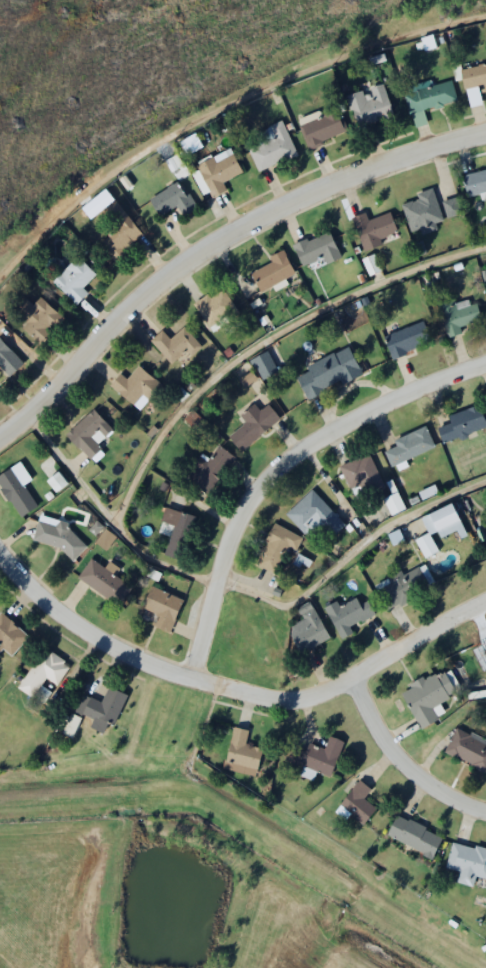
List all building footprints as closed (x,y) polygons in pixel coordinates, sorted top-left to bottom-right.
[(461,68),(468,105),(480,103),(478,95),(475,95),(473,86),(483,85),(484,91),(485,91),(485,63),(461,68)] [(421,109),(455,100),(451,81),(405,92),(413,125),(425,122),(421,109)] [(392,116),(383,83),(366,87),(366,89),(347,94),(355,125),(392,116)] [(305,146),(346,134),(338,109),(322,113),(321,109),(296,117),(305,146)] [(247,146),(256,170),(295,155),(282,120),(265,126),(270,138),(247,146)] [(179,141),(185,154),(201,147),(195,133),(179,141)] [(240,172),(229,148),(195,164),(211,197),(226,190),(221,181),(240,172)] [(466,195),(485,191),(485,169),(462,174),(466,195)] [(176,204),(183,215),(195,207),(178,180),(147,198),(158,215),(176,204)] [(401,203),(409,233),(435,226),(433,222),(441,220),(432,188),(416,193),(418,199),(401,203)] [(459,213),(455,199),(443,202),(447,216),(459,213)] [(115,222),(103,231),(107,236),(99,242),(114,264),(128,253),(123,247),(140,235),(115,200),(104,208),(115,222)] [(380,245),(378,239),(396,233),(389,212),(366,220),(364,212),(350,217),(361,251),(380,245)] [(293,244),(303,270),(339,257),(329,230),(293,244)] [(294,273),(283,252),(248,270),(259,292),(294,273)] [(81,287),(95,274),(77,256),(52,280),(74,304),(87,293),(81,287)] [(208,326),(235,309),(221,286),(194,304),(208,326)] [(38,297),(32,304),(22,296),(12,307),(27,320),(21,328),(39,344),(62,317),(38,297)] [(474,299),(438,310),(446,336),(460,332),(459,327),(480,321),(474,299)] [(390,356),(430,342),(423,321),(383,334),(390,356)] [(201,346),(182,326),(169,339),(160,330),(149,341),(170,363),(184,350),(190,356),(201,346)] [(8,377),(22,363),(0,340),(0,368),(8,377)] [(306,398),(360,373),(348,347),(294,371),(306,398)] [(119,374),(109,385),(132,405),(141,395),(147,400),(160,386),(138,365),(125,379),(119,374)] [(237,450),(279,420),(267,403),(258,410),(253,403),(238,413),(245,423),(227,436),(237,450)] [(447,414),(449,422),(437,426),(442,442),(485,428),(478,404),(447,414)] [(100,449),(96,445),(112,429),(91,409),(65,435),(90,459),(100,449)] [(393,439),(396,445),(384,450),(390,465),(434,447),(425,425),(393,439)] [(207,459),(200,455),(184,478),(207,495),(234,457),(217,445),(207,459)] [(369,453),(338,465),(346,485),(354,482),(359,495),(382,486),(369,453)] [(22,485),(30,479),(19,461),(0,473),(0,488),(19,517),(36,506),(22,485)] [(66,484),(58,472),(47,480),(54,492),(66,484)] [(344,524),(311,489),(285,513),(308,538),(321,526),(331,536),(344,524)] [(196,517),(165,507),(160,522),(172,526),(163,554),(182,560),(196,517)] [(85,535),(38,518),(30,539),(77,556),(85,535)] [(301,537),(273,523),(253,565),(274,574),(285,550),(293,554),(301,537)] [(415,540),(424,557),(436,550),(427,534),(415,540)] [(127,584),(90,558),(76,577),(113,604),(127,584)] [(402,575),(400,572),(374,583),(386,609),(433,589),(422,566),(402,575)] [(168,632),(182,600),(150,586),(140,608),(158,616),(154,626),(168,632)] [(339,639),(351,633),(348,627),(373,615),(366,600),(358,604),(355,598),(338,606),(336,601),(324,607),(339,639)] [(300,613),(303,620),(287,627),(298,653),(328,640),(314,607),(300,613)] [(0,612),(0,650),(1,649),(10,656),(27,636),(0,612)] [(17,687),(42,704),(50,692),(40,685),(45,678),(56,685),(69,665),(44,648),(17,687)] [(420,728),(436,718),(430,708),(456,693),(441,668),(399,691),(420,728)] [(126,695),(107,686),(99,703),(82,695),(74,712),(111,728),(126,695)] [(61,733),(70,738),(81,720),(72,715),(61,733)] [(247,730),(231,727),(222,769),(255,776),(261,749),(244,745),(247,730)] [(485,773),(485,744),(454,729),(443,753),(485,773)] [(343,742),(328,737),(323,749),(306,743),(298,765),(302,767),(299,774),(312,779),(314,772),(330,777),(343,742)] [(362,798),(369,789),(358,780),(337,805),(362,825),(375,809),(362,798)] [(441,835),(395,815),(385,837),(431,857),(441,835)] [(458,871),(456,883),(472,887),(475,876),(485,879),(485,849),(451,841),(445,868),(458,871)]
